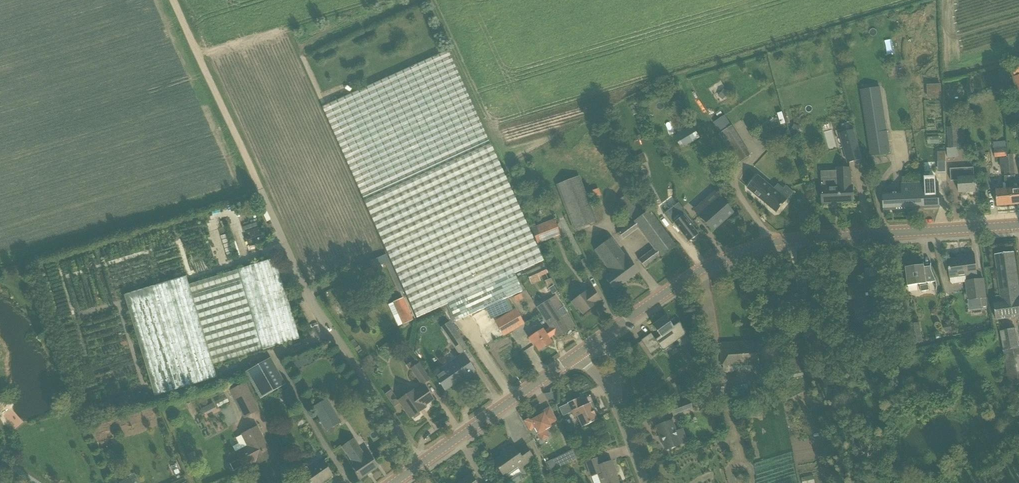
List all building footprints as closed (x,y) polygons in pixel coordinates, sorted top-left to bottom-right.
[(350,168),(387,254),(391,261),(404,291),(416,318),(444,305),(447,304),(513,274),(543,261),(448,50),(322,107),(350,168)] [(1010,64),(1014,75),(1018,73),(1018,61),(1010,64)] [(1005,75),(1007,82),(1011,81),(1007,67),(998,70),(1000,77),(1005,75)] [(939,85),(922,86),(923,101),(940,100),(939,85)] [(871,156),(890,153),(889,147),(879,148),(877,133),(886,131),(880,87),(861,90),(871,156)] [(719,95),(724,99),(729,93),(724,89),(719,95)] [(785,123),(782,112),(777,114),(781,125),(785,123)] [(727,115),(714,121),(719,132),(732,126),(727,115)] [(960,148),(958,127),(958,122),(947,123),(949,148),(959,148),(960,148)] [(794,124),(791,132),(798,134),(801,127),(794,124)] [(692,125),(681,132),(688,145),(700,138),(692,125)] [(735,126),(721,134),(728,146),(742,139),(735,126)] [(840,134),(848,163),(862,160),(854,131),(840,134)] [(994,143),(994,146),(995,157),(1007,156),(1006,145),(1006,142),(994,143)] [(743,144),(731,152),(738,164),(750,156),(743,144)] [(980,158),(986,153),(981,147),(975,151),(980,158)] [(638,166),(647,162),(643,153),(634,157),(638,166)] [(1018,181),(1015,181),(1014,167),(1009,168),(1012,205),(1018,205),(1018,181)] [(821,180),(822,204),(854,202),(853,186),(851,186),(850,168),(837,169),(838,179),(821,180)] [(959,181),(959,193),(975,192),(975,177),(974,177),(974,168),(966,168),(951,169),(952,181),(959,181)] [(997,207),(1012,205),(1009,168),(1004,168),(1005,182),(1003,182),(1004,190),(996,190),(997,207)] [(988,173),(980,175),(985,191),(993,188),(988,173)] [(787,200),(779,194),(784,189),(778,184),(774,189),(758,176),(748,188),(777,213),(787,200)] [(574,230),(596,222),(578,177),(557,185),(574,230)] [(884,211),(940,208),(938,182),(901,184),(902,193),(883,194),(884,211)] [(600,195),(598,189),(591,191),(593,197),(600,195)] [(638,260),(644,268),(675,245),(633,190),(618,201),(633,222),(618,233),(623,239),(638,228),(653,248),(638,260)] [(713,193),(704,201),(710,207),(699,217),(712,232),(713,231),(712,231),(732,214),(733,213),(720,198),(719,199),(713,193)] [(698,235),(683,215),(673,223),(688,242),(691,240),(693,242),(695,241),(696,239),(695,237),(698,235)] [(538,245),(547,241),(541,226),(531,229),(538,245)] [(614,290),(638,273),(637,272),(629,260),(628,261),(611,239),(594,250),(611,273),(604,278),(614,290)] [(995,255),(1001,296),(996,297),(997,303),(994,303),(996,320),(1018,316),(1018,290),(1015,262),(1014,252),(995,255)] [(375,268),(385,264),(399,293),(404,291),(391,261),(387,254),(372,261),(375,268)] [(948,261),(949,270),(950,278),(964,276),(965,282),(968,301),(970,301),(971,309),(982,307),(981,299),(986,299),(984,280),(978,280),(974,255),(964,256),(965,258),(948,261)] [(188,284),(213,364),(299,338),(275,258),(253,265),(188,284)] [(926,283),(936,282),(936,279),(935,279),(935,277),(933,274),(933,272),(932,271),(932,269),(931,266),(931,264),(931,265),(931,266),(924,267),(924,265),(905,268),(908,286),(920,285),(920,286),(921,292),(929,290),(928,284),(926,285),(926,283)] [(526,272),(530,281),(538,278),(547,274),(543,265),(526,272)] [(375,274),(373,269),(373,268),(372,268),(364,272),(366,278),(375,274)] [(869,296),(880,295),(878,273),(878,277),(867,278),(867,283),(849,285),(851,300),(854,299),(855,310),(870,308),(869,296)] [(513,274),(447,304),(455,322),(521,292),(513,274)] [(217,378),(213,364),(188,284),(186,276),(124,295),(155,397),(217,378)] [(548,289),(553,286),(554,285),(551,278),(544,282),(548,289)] [(572,302),(577,309),(578,308),(583,314),(592,308),(591,307),(593,305),(594,306),(595,305),(594,304),(600,300),(592,289),(586,293),(585,292),(572,302)] [(807,309),(804,296),(799,297),(799,295),(798,295),(794,296),(793,291),(780,294),(782,304),(782,305),(784,305),(785,311),(796,308),(797,312),(807,309)] [(547,334),(549,337),(554,334),(556,337),(574,325),(554,296),(537,308),(551,328),(548,329),(550,332),(547,334)] [(403,299),(394,303),(403,324),(412,320),(403,299)] [(505,315),(509,323),(520,317),(515,309),(505,315)] [(890,322),(900,332),(906,326),(897,316),(890,322)] [(653,326),(659,334),(665,343),(677,335),(671,325),(665,317),(653,326)] [(811,324),(815,344),(822,342),(818,323),(811,324)] [(914,345),(923,343),(919,323),(910,325),(914,345)] [(1018,385),(1018,348),(1015,328),(1004,330),(1007,349),(1004,349),(1010,386),(1018,385)] [(531,338),(539,351),(551,343),(548,338),(549,337),(547,334),(550,332),(548,329),(544,333),(542,330),(531,338)] [(452,342),(451,342),(459,354),(467,348),(459,337),(460,337),(457,332),(449,337),(452,342)] [(660,347),(651,334),(641,341),(650,354),(660,347)] [(760,365),(759,342),(721,344),(722,366),(723,365),(735,365),(736,371),(737,372),(739,373),(751,373),(753,372),(754,370),(754,369),(754,365),(760,365)] [(441,369),(444,372),(436,378),(445,390),(465,376),(467,379),(476,373),(464,357),(457,362),(454,359),(441,369)] [(245,373),(248,379),(260,399),(285,385),(270,358),(245,373)] [(804,376),(802,370),(801,370),(799,358),(787,360),(790,378),(794,377),(794,378),(804,376)] [(429,380),(418,364),(415,359),(406,365),(410,370),(411,369),(422,385),(429,380)] [(770,371),(764,371),(758,371),(759,380),(771,379),(771,370),(770,371)] [(760,382),(760,392),(773,392),(772,381),(760,382)] [(259,410),(245,383),(230,390),(244,418),(259,410)] [(419,413),(420,411),(425,408),(423,406),(433,400),(424,386),(414,393),(413,391),(398,401),(410,418),(413,417),(414,419),(420,415),(419,413)] [(280,393),(283,398),(291,394),(288,389),(280,393)] [(706,395),(708,404),(718,401),(715,392),(706,395)] [(578,398),(567,403),(574,417),(576,417),(581,428),(597,420),(589,403),(582,407),(578,398)] [(326,399),(318,404),(312,407),(326,432),(327,431),(330,435),(335,432),(332,428),(340,423),(326,399)] [(689,401),(670,408),(673,415),(692,408),(689,401)] [(754,416),(752,405),(744,406),(746,417),(754,416)] [(549,420),(544,410),(539,413),(540,416),(531,420),(530,418),(524,421),(529,431),(534,428),(537,434),(538,434),(541,441),(549,437),(546,430),(551,427),(550,424),(557,421),(554,417),(549,420)] [(675,431),(671,421),(656,426),(660,437),(661,437),(666,450),(680,445),(675,432),(675,431)] [(272,456),(260,434),(257,426),(241,434),(245,442),(247,446),(234,452),(238,460),(230,464),(233,471),(241,467),(243,469),(255,463),(256,464),(272,456)] [(352,466),(361,480),(361,479),(377,468),(378,468),(369,454),(365,457),(353,439),(342,447),(354,465),(352,466)] [(533,459),(524,446),(516,451),(513,446),(504,452),(505,454),(493,462),(503,476),(516,467),(518,469),(533,459)] [(551,471),(577,459),(572,450),(547,462),(551,471)] [(613,469),(614,468),(611,461),(602,465),(599,458),(586,463),(591,476),(597,474),(601,482),(618,482),(613,469)] [(328,467),(323,459),(310,468),(307,464),(305,464),(301,466),(301,468),(310,482),(322,482),(334,476),(328,467)] [(253,482),(259,482),(251,467),(246,470),(253,482)] [(547,478),(550,482),(566,482),(560,471),(547,478)]
